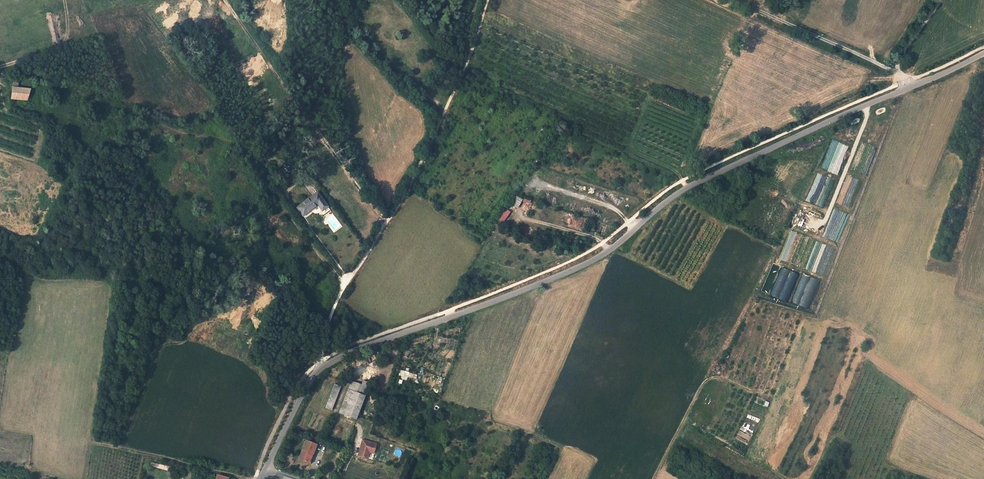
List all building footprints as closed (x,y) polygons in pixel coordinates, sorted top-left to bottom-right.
[(18,88),(12,87),(11,98),(27,100),(29,89),(18,88)] [(317,193),(297,208),(303,215),(317,205),(322,211),(327,207),(317,193)] [(512,205),(518,208),(523,199),(516,196),(512,205)] [(504,223),(510,211),(505,208),(499,220),(504,223)] [(353,391),(344,414),(356,419),(365,395),(370,383),(362,380),(360,384),(352,381),(349,389),(353,391)] [(331,409),(339,392),(341,386),(335,384),(325,407),(331,409)] [(349,389),(348,389),(339,412),(344,414),(353,391),(349,389)] [(363,438),(358,454),(366,456),(368,449),(369,450),(374,451),(376,442),(363,438)] [(305,440),(298,459),(308,463),(312,453),(316,444),(305,440)]
